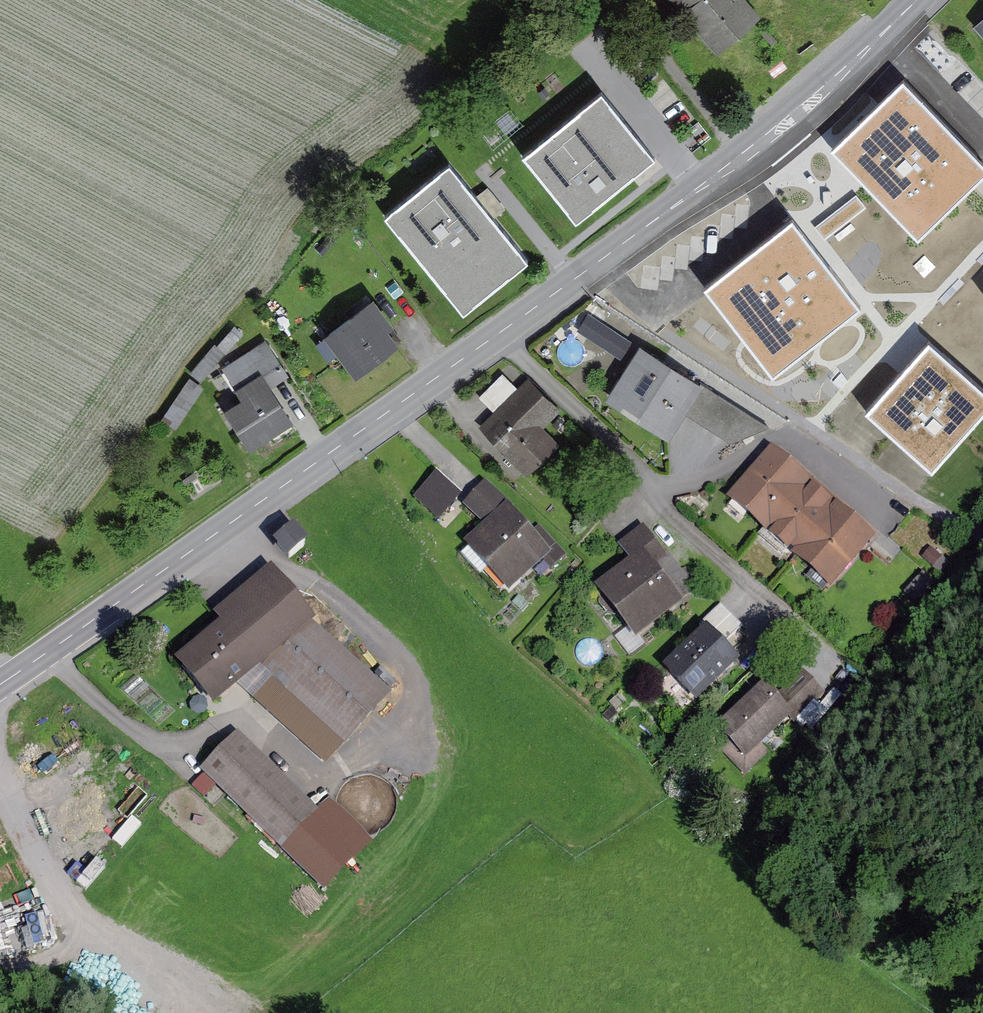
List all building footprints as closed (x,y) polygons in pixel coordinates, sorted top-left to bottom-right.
[(721,54),(763,18),(748,0),(675,0),(721,54)] [(835,144),(922,233),(982,174),(982,155),(906,76),(872,109),(835,144)] [(523,149),(579,220),(661,155),(603,85),(523,149)] [(450,158),(384,210),(465,308),(533,254),(450,158)] [(795,214),(706,282),(774,370),(863,302),(795,214)] [(344,365),(353,359),(363,372),(407,340),(397,326),(401,324),(383,299),(327,341),(344,365)] [(583,322),(610,332),(618,310),(591,301),(583,322)] [(868,408),(937,468),(982,416),(982,380),(932,335),(868,408)] [(273,343),(230,371),(249,399),(234,409),(259,446),(301,418),(277,383),(284,379),(293,373),(273,343)] [(705,385),(642,346),(609,398),(672,438),(705,385)] [(179,417),(207,378),(192,367),(165,406),(179,417)] [(502,407),(522,387),(510,375),(489,396),(493,400),(502,407)] [(563,408),(532,377),(522,387),(502,407),(480,429),(529,477),(561,444),(544,427),(563,408)] [(769,424),(709,385),(692,412),(734,439),(769,424)] [(764,533),(809,479),(774,450),(730,503),(764,533)] [(462,496),(437,475),(417,498),(442,519),(462,496)] [(798,563),(843,508),(809,479),(764,533),(798,563)] [(516,502),(489,480),(466,507),(487,524),(464,545),(511,595),(547,565),(554,573),(573,554),(541,523),(534,534),(510,509),(516,502)] [(843,508),(798,563),(831,594),(878,538),(843,508)] [(317,543),(305,526),(284,542),(296,558),(317,543)] [(673,560),(647,526),(631,538),(619,548),(631,563),(597,589),(638,644),(686,608),(658,571),(673,560)] [(332,614),(282,562),(224,610),(231,617),(185,657),(226,706),(250,686),(332,761),(403,689),(323,622),(332,614)] [(738,660),(723,644),(745,624),(733,612),(725,603),(703,623),(708,628),(667,666),(697,698),(738,660)] [(764,688),(715,733),(752,774),(771,757),(763,748),(791,722),(795,726),(830,694),(804,665),(771,695),(764,688)] [(110,761),(79,719),(20,757),(38,784),(73,760),(85,779),(110,761)] [(329,809),(248,729),(209,768),(291,847),(329,809)] [(166,779),(147,765),(120,798),(139,815),(166,779)]
